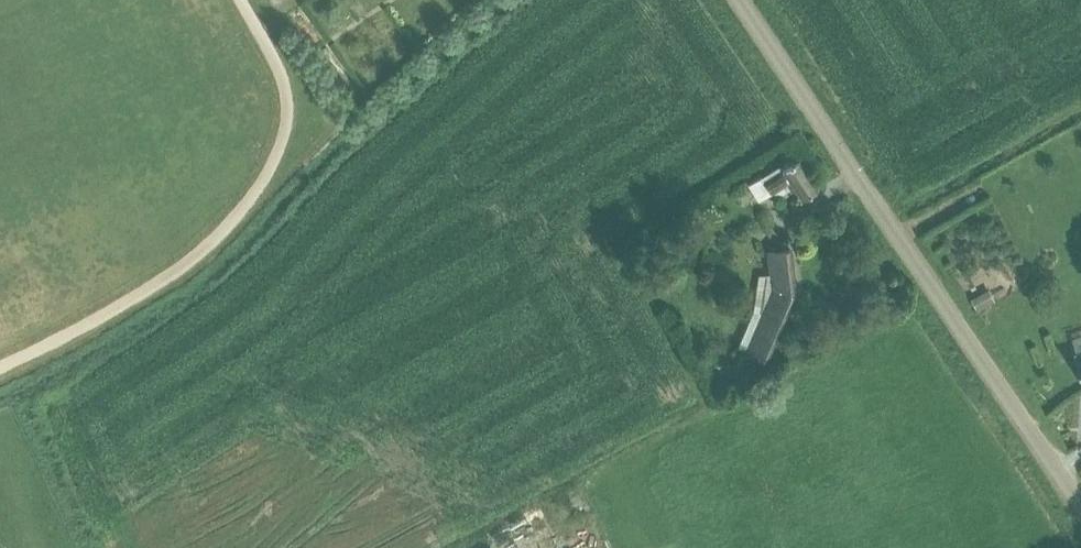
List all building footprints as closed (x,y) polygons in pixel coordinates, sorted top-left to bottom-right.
[(802,197),(818,187),(799,157),(764,179),(762,175),(748,183),(759,199),(790,179),(802,197)] [(767,358),(797,290),(796,289),(791,248),(769,250),(774,288),(747,349),(767,358)] [(972,299),(978,311),(996,301),(989,289),(972,299)]
